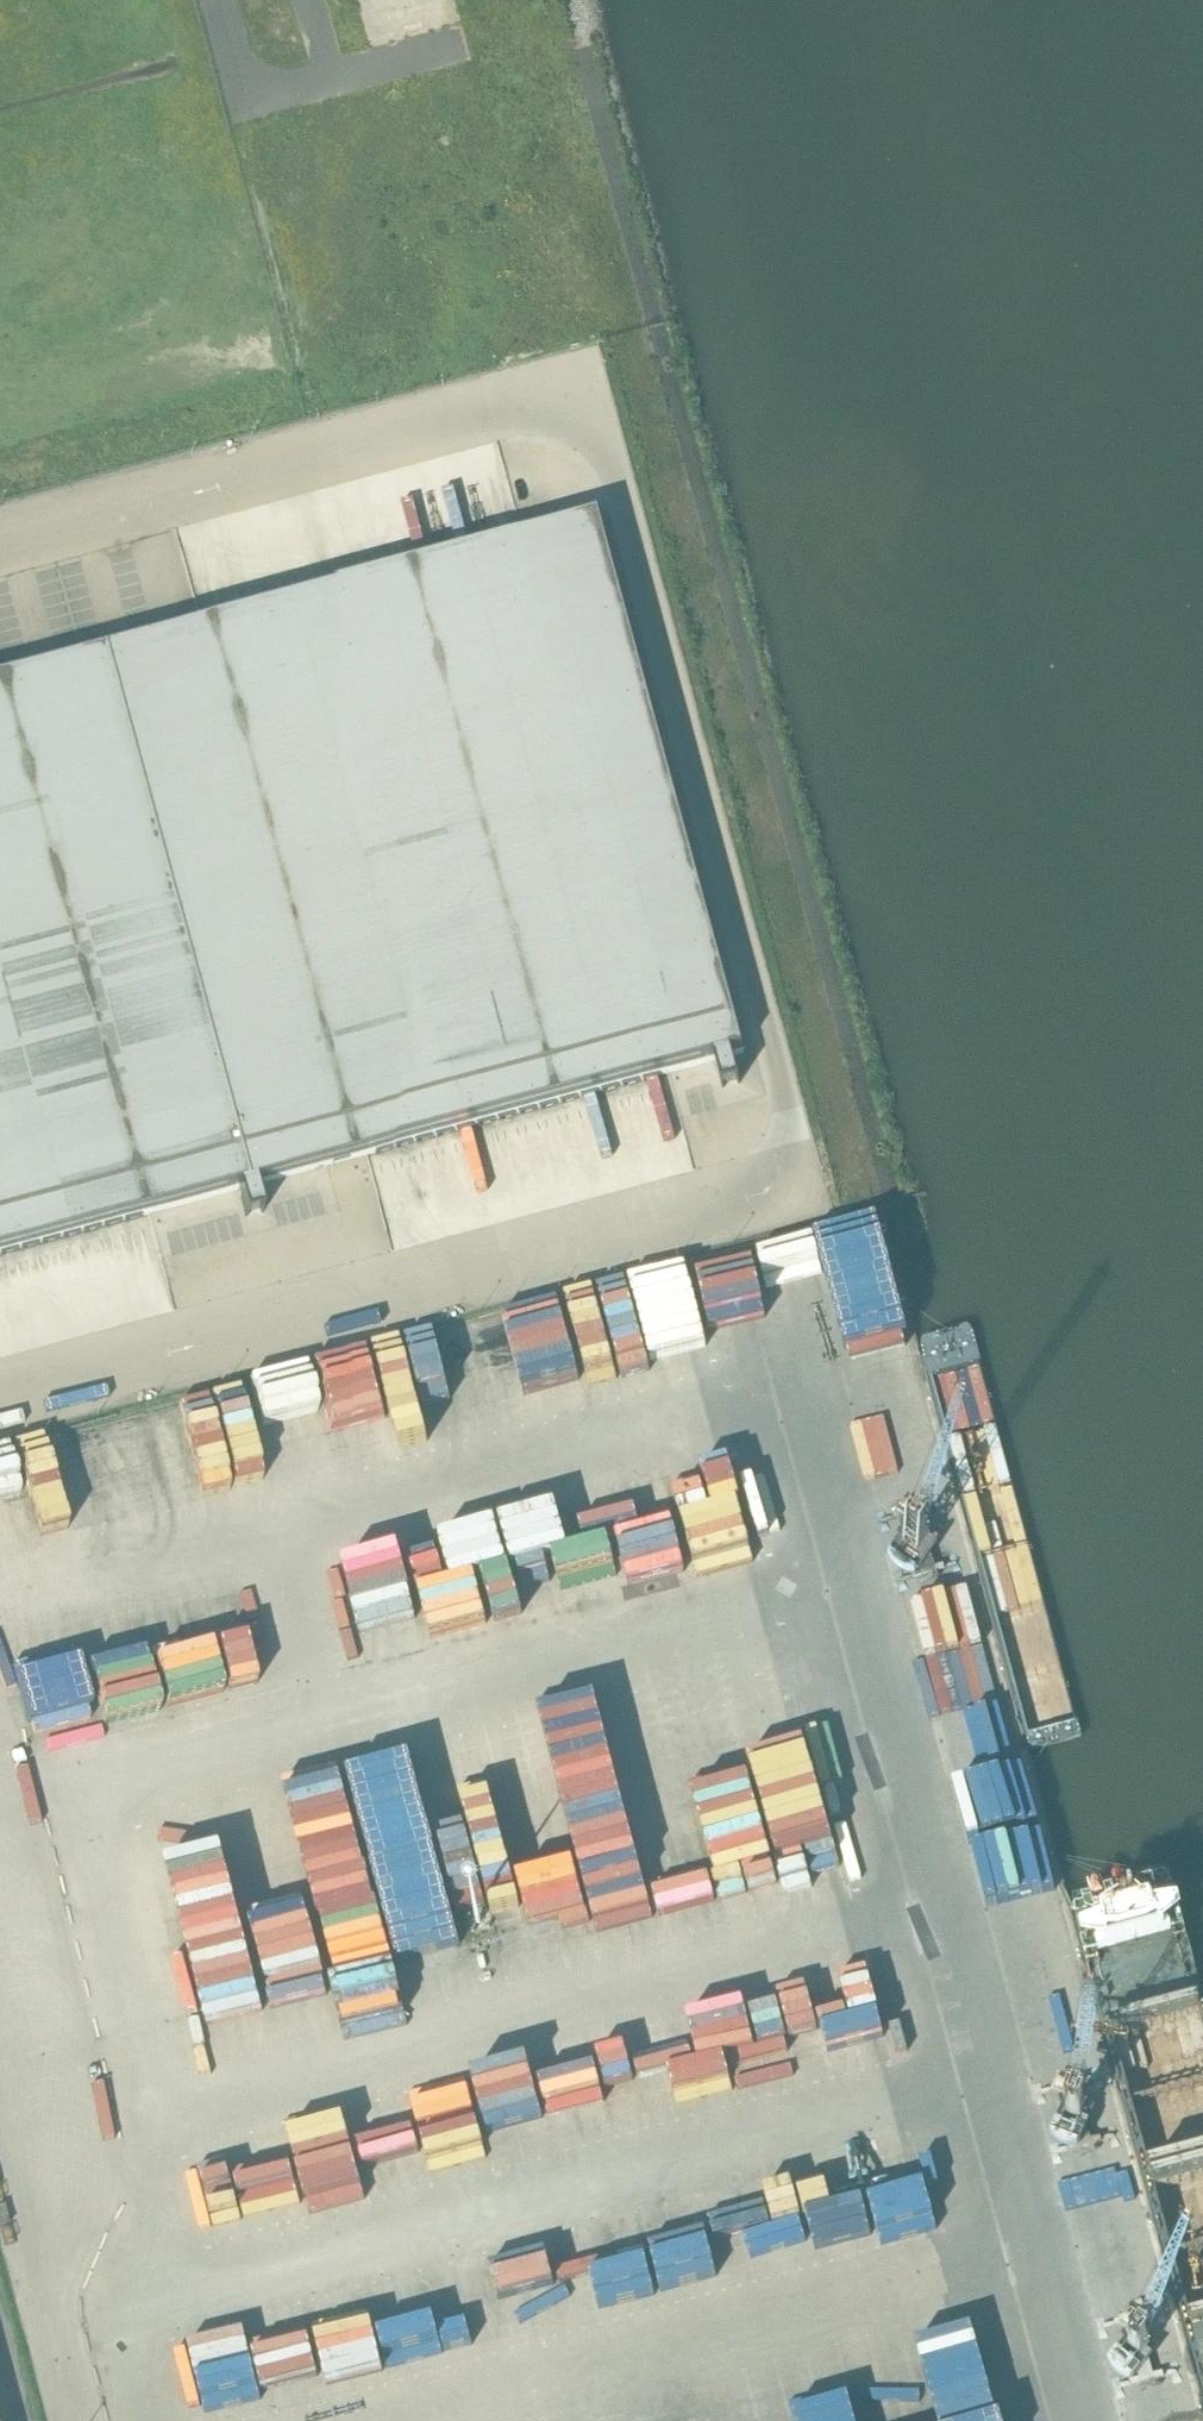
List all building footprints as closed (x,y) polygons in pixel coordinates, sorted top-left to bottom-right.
[(239,1189),(246,1216),(248,1216),(247,1211),(260,1208),(261,1212),(264,1211),(256,1184),(716,1060),(723,1088),(725,1087),(724,1083),(737,1079),(738,1083),(741,1083),(733,1055),(745,1052),(600,517),(0,680),(0,1253),(239,1189)] [(336,1599),(342,1628),(362,1624),(356,1595),(336,1599)] [(277,2000),(300,2097),(388,2077),(366,1980),(277,2000)] [(607,2168),(623,2155),(610,2138),(594,2151),(607,2168)]
